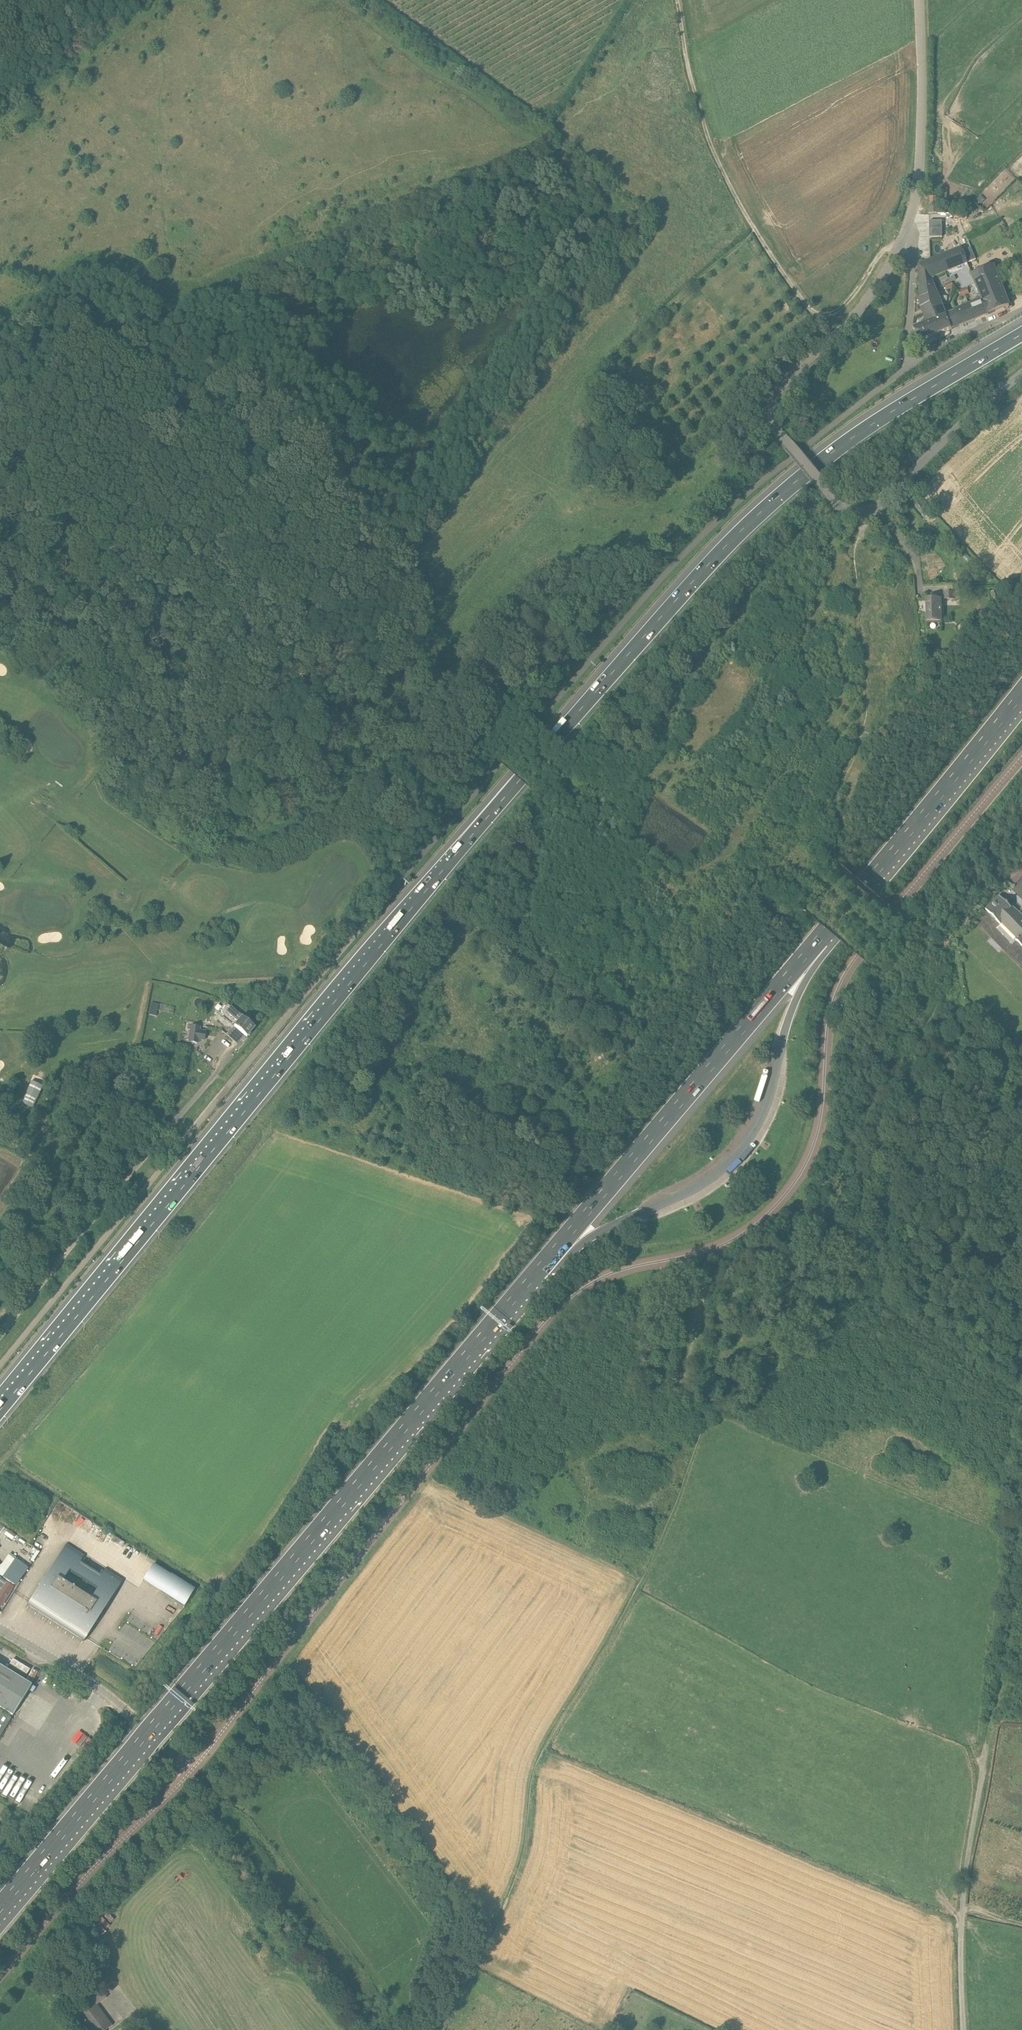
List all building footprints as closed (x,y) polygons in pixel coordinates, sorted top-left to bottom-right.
[(981,195),(977,200),(981,204),(985,200),(981,195)] [(939,204),(936,204),(931,205),(929,205),(929,214),(939,214),(939,204)] [(930,238),(942,238),(941,220),(929,221),(930,238)] [(932,278),(956,269),(968,264),(966,259),(964,253),(961,248),(926,262),(932,278)] [(920,293),(936,288),(933,283),(932,278),(926,262),(919,264),(920,293)] [(1009,306),(993,266),(970,275),(979,297),(980,297),(988,315),(1009,306)] [(924,313),(943,306),(936,288),(920,293),(921,307),(924,313)] [(958,327),(975,320),(988,315),(980,297),(979,297),(980,299),(952,310),(958,327)] [(945,313),(943,309),(944,309),(943,306),(924,313),(927,323),(914,327),(917,336),(919,342),(958,327),(952,310),(945,313)] [(915,499),(913,496),(909,499),(925,518),(929,514),(922,507),(926,504),(919,496),(915,499)] [(944,599),(962,599),(962,591),(945,591),(944,599)] [(927,622),(941,622),(941,599),(926,599),(927,622)] [(1000,895),(984,911),(1000,928),(998,930),(1012,944),(1008,948),(1016,955),(1021,949),(1021,918),(1000,895)] [(249,1036),(252,1032),(251,1032),(255,1027),(242,1017),(243,1016),(231,1007),(226,1013),(239,1022),(227,1035),(238,1045),(245,1035),(247,1037),(248,1035),(249,1036)] [(202,1049),(205,1023),(187,1021),(184,1046),(202,1049)] [(32,1081),(22,1103),(33,1108),(43,1087),(32,1081)] [(87,1578),(93,1568),(82,1561),(86,1554),(68,1543),(31,1603),(60,1621),(81,1587),(68,1578),(73,1569),(87,1578)] [(16,1584),(23,1574),(27,1567),(16,1559),(4,1577),(16,1584)] [(155,1563),(144,1580),(185,1607),(196,1590),(155,1563)] [(127,1580),(107,1568),(103,1575),(93,1568),(87,1578),(101,1588),(96,1596),(81,1587),(60,1621),(90,1639),(127,1580)] [(1,1591),(0,1593),(0,1607),(5,1601),(15,1585),(0,1575),(0,1591),(1,1591)] [(19,1676),(29,1676),(29,1664),(19,1664),(19,1676)] [(0,1666),(0,1708),(12,1716),(32,1685),(0,1666)] [(11,1719),(0,1712),(0,1737),(11,1719)] [(113,2026),(97,2005),(107,1998),(101,1991),(92,1998),(69,2013),(82,2029),(107,2029),(113,2026)]
